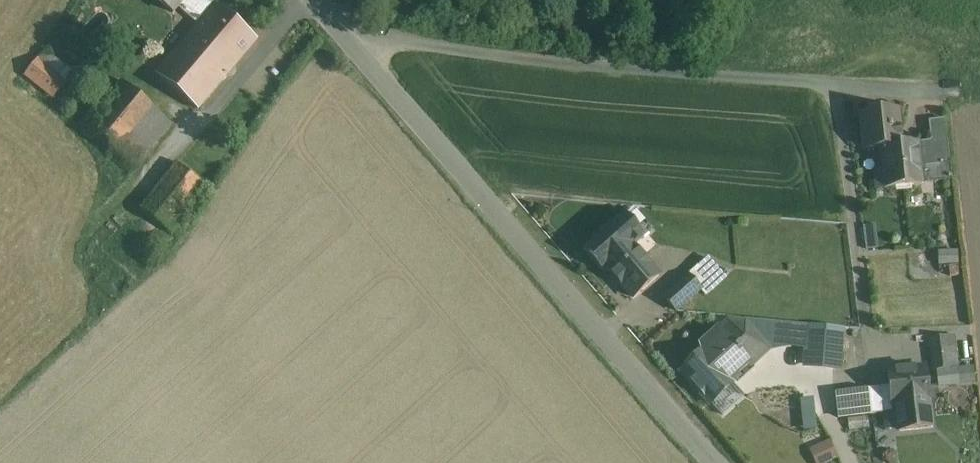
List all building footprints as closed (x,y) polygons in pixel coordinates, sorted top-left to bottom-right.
[(173,14),(178,7),(184,0),(157,0),(173,14)] [(201,0),(184,0),(178,7),(199,25),(212,10),(201,0)] [(217,6),(216,5),(215,6),(199,25),(158,74),(157,75),(158,76),(196,108),(198,110),(199,108),(256,41),(257,40),(256,38),(255,39),(217,6)] [(65,78),(38,53),(22,73),(48,97),(65,78)] [(172,124),(122,81),(87,125),(136,167),(172,124)] [(879,147),(899,145),(898,131),(900,129),(898,111),(887,112),(882,108),(875,109),(871,113),(871,114),(866,114),(868,131),(862,131),(863,146),(868,150),(880,148),(879,147)] [(945,119),(928,122),(930,142),(947,140),(945,119)] [(947,140),(930,142),(933,167),(950,165),(947,140)] [(930,142),(917,143),(918,144),(917,144),(921,183),(922,183),(951,180),(950,165),(933,167),(930,142)] [(899,145),(879,147),(880,148),(884,189),(922,185),(922,183),(921,184),(921,183),(917,144),(918,144),(917,143),(899,145)] [(207,188),(177,164),(142,209),(172,233),(207,188)] [(624,215),(585,249),(603,270),(606,267),(604,265),(630,243),(631,245),(641,237),(643,240),(644,239),(624,215)] [(641,237),(631,245),(634,248),(643,240),(641,237)] [(631,245),(630,243),(604,265),(606,267),(633,298),(658,275),(634,248),(631,245)] [(940,251),(940,264),(959,264),(959,251),(940,251)] [(725,278),(707,259),(688,276),(700,290),(706,296),(725,278)] [(688,276),(664,298),(677,311),(700,290),(688,276)] [(790,323),(746,319),(746,324),(768,350),(788,346),(790,323)] [(768,350),(746,324),(729,323),(720,331),(751,365),(769,350),(768,350)] [(849,329),(790,323),(788,346),(806,348),(805,365),(808,365),(838,369),(840,339),(848,339),(849,329)] [(751,365),(720,331),(690,358),(694,362),(683,372),(710,402),(751,365)] [(947,337),(931,339),(935,370),(951,368),(947,337)] [(840,339),(838,369),(845,370),(848,339),(840,339)] [(926,368),(888,372),(889,386),(891,405),(896,405),(929,401),(926,368)] [(889,386),(869,388),(872,415),(893,412),(892,406),(891,406),(891,405),(889,386)] [(872,415),(869,388),(835,393),(838,419),(872,415)] [(929,401),(896,405),(899,431),(932,427),(929,401)] [(812,446),(817,462),(822,462),(838,458),(833,440),(812,446)]
